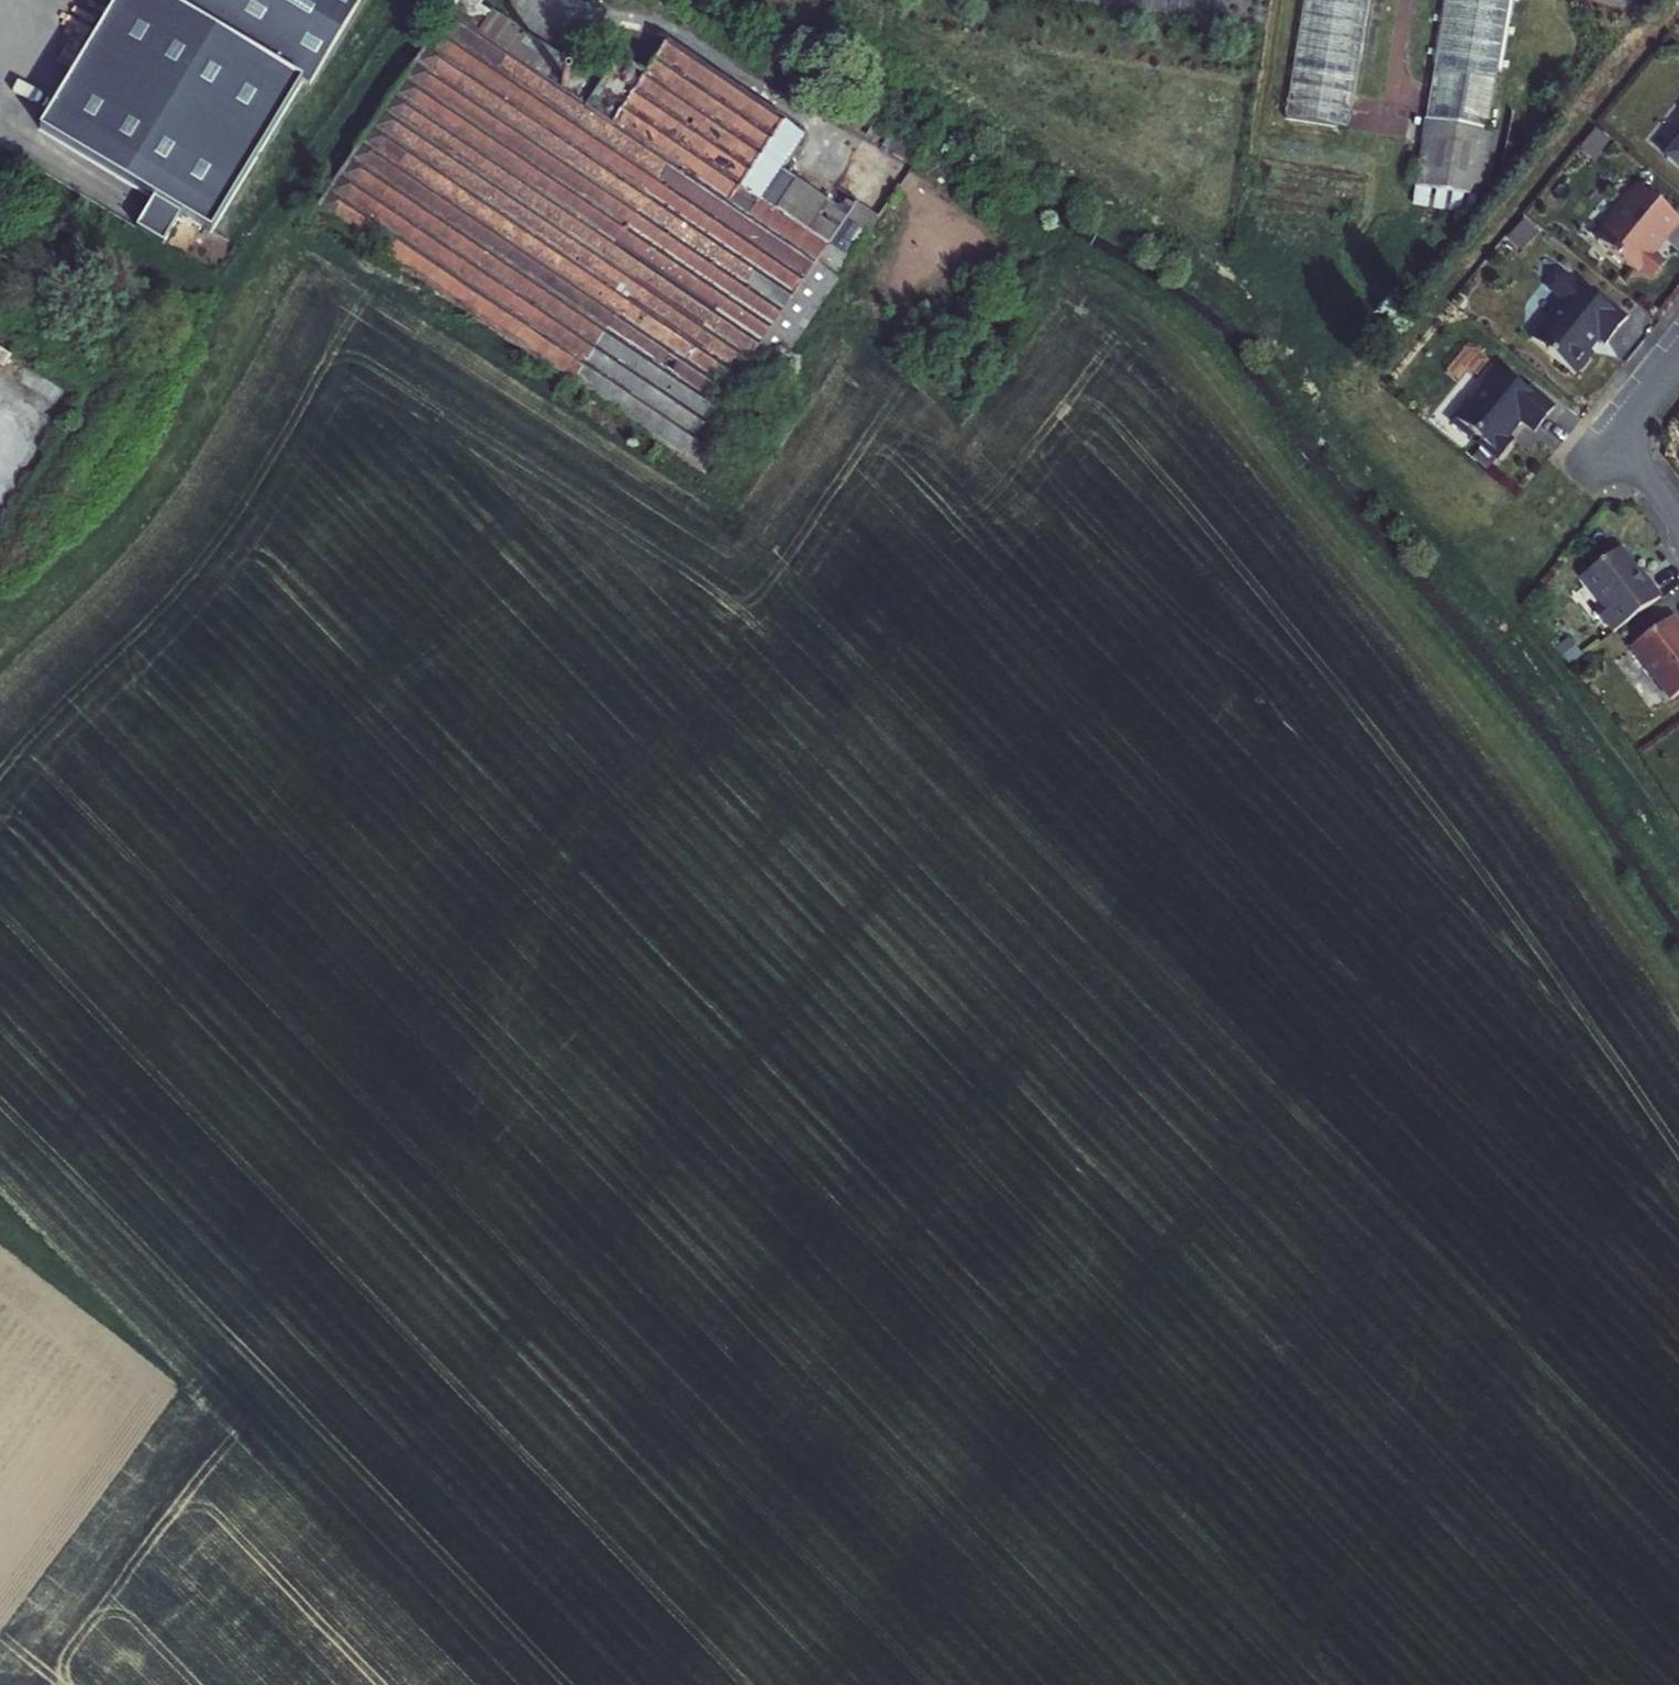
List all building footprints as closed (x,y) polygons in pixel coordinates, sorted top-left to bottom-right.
[(125,4),(48,135),(202,226),(229,242),(371,0),(127,0),(125,4)] [(318,220),(365,252),(361,260),(368,265),(373,257),(706,483),(840,289),(815,271),(823,258),(773,224),(777,218),(765,209),(782,184),(779,181),(797,156),(659,62),(645,82),(620,65),(608,82),(568,57),(561,68),(547,89),(479,43),(492,22),(481,16),(491,0),(466,0),(318,220)] [(615,11),(622,0),(598,0),(615,11)] [(1289,136),(1352,145),(1372,0),(1308,0),(1289,136)] [(1495,144),(1493,144),(1514,0),(1450,0),(1422,202),(1486,210),(1495,144)] [(547,89),(561,68),(492,22),(479,43),(547,89)] [(795,192),(782,184),(765,209),(777,218),(795,192)] [(825,213),(795,192),(777,218),(773,224),(823,258),(815,271),(840,289),(891,214),(846,184),(825,213)] [(1638,280),(1642,275),(1655,286),(1667,271),(1654,260),(1666,245),(1670,248),(1678,238),(1678,225),(1646,197),(1640,204),(1636,201),(1621,219),(1625,223),(1603,250),(1638,280)] [(1486,210),(1422,202),(1420,218),(1484,227),(1486,210)] [(211,272),(229,242),(202,226),(184,257),(211,272)] [(1535,347),(1579,383),(1596,361),(1593,358),(1602,348),(1610,354),(1631,328),(1606,307),(1603,310),(1583,293),(1581,294),(1566,282),(1554,298),(1569,310),(1553,329),(1552,327),(1535,347)] [(1472,408),(1455,430),(1472,444),(1478,443),(1484,448),(1482,452),(1503,468),(1517,449),(1510,443),(1522,428),(1539,441),(1558,417),(1533,396),(1530,399),(1500,374),(1486,392),(1489,395),(1476,411),(1472,408)] [(1605,624),(1617,641),(1664,605),(1650,586),(1646,589),(1639,581),(1640,577),(1624,556),(1586,585),(1611,619),(1605,624)] [(1677,624),(1635,656),(1675,709),(1678,706),(1678,628),(1677,624)]
